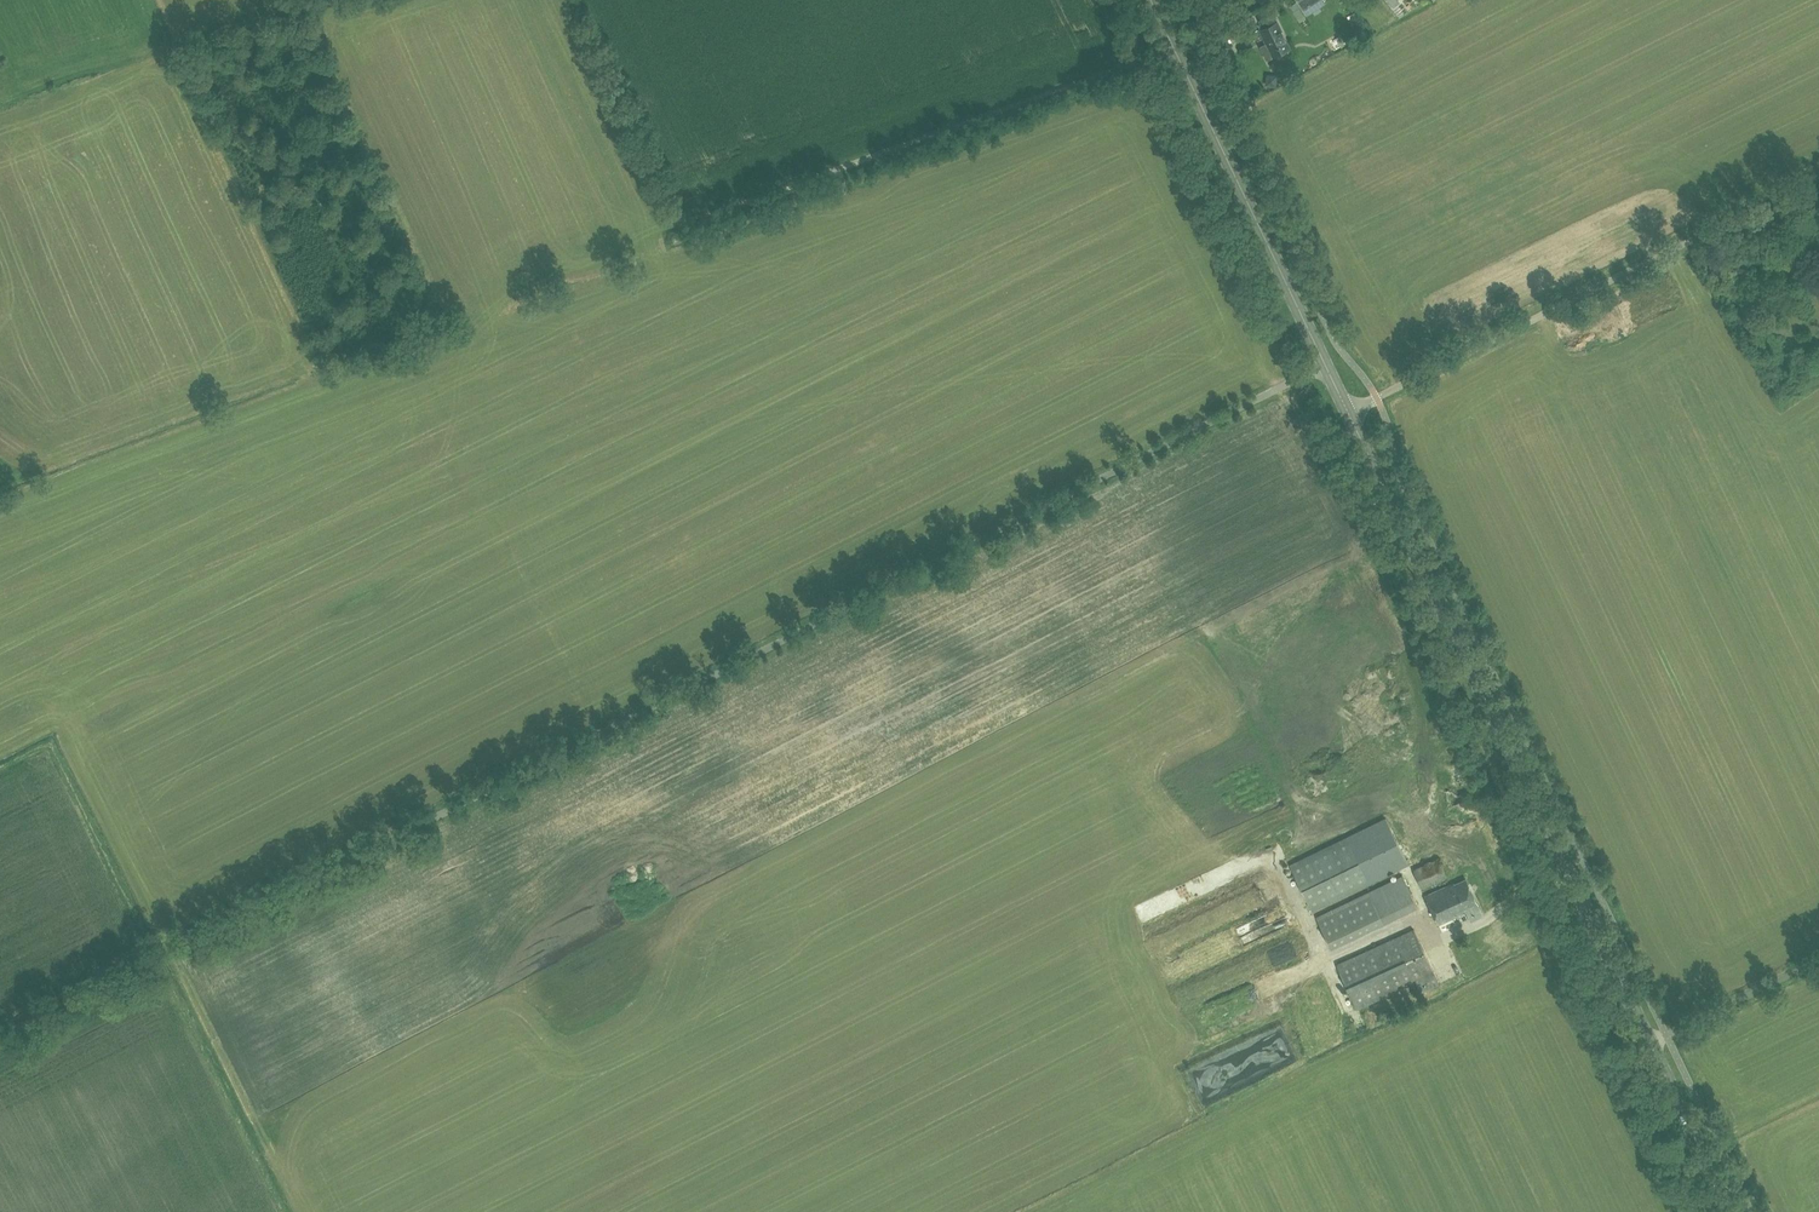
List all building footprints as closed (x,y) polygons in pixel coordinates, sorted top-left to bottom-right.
[(1326,3),(1324,0),(1298,0),(1307,15),(1326,3)] [(1364,13),(1371,8),(1365,0),(1355,0),(1364,13)] [(1273,14),(1259,21),(1263,28),(1259,30),(1266,43),(1259,46),(1266,60),(1290,48),(1273,14)] [(1336,38),(1334,46),(1335,49),(1344,45),(1339,36),(1336,38)] [(1386,818),(1290,865),(1312,911),(1408,864),(1386,818)] [(1412,869),(1421,888),(1447,878),(1438,858),(1412,869)] [(1331,948),(1333,947),(1417,907),(1402,875),(1316,916),(1331,948)] [(1482,915),(1466,878),(1426,896),(1438,923),(1466,911),(1470,920),(1482,915)] [(1439,984),(1414,929),(1336,963),(1358,1010),(1416,983),(1421,993),(1439,984)]
